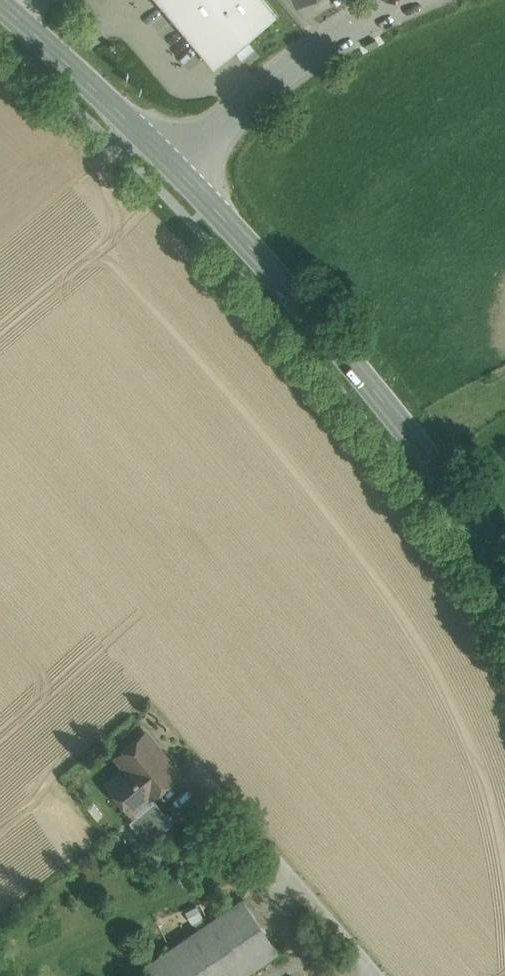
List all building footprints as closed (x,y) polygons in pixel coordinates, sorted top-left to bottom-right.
[(264,0),(157,0),(213,67),(276,15),(264,0)] [(177,772),(145,732),(117,755),(126,767),(108,782),(129,809),(148,794),(149,795),(177,772)] [(172,822),(154,799),(129,820),(147,842),(172,822)] [(143,965),(150,975),(239,975),(277,950),(242,898),(143,965)]
